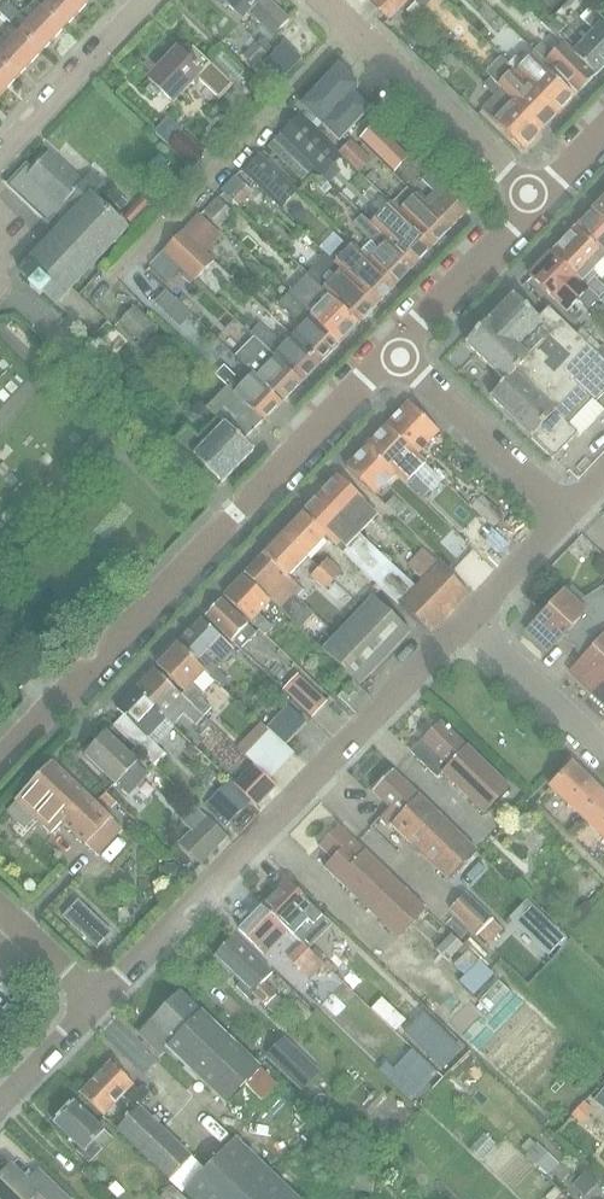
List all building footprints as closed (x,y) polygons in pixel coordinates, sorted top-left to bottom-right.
[(45,6),(67,26),(89,3),(86,0),(51,0),(45,6)] [(242,20),(250,13),(264,26),(272,34),(287,19),(279,11),(267,0),(222,0),(242,20)] [(370,2),(371,2),(388,19),(405,0),(371,0),(370,2)] [(10,22),(20,13),(8,1),(0,9),(0,11),(10,22)] [(45,6),(21,31),(43,50),(67,26),(45,6)] [(572,53),(595,76),(603,67),(603,29),(599,24),(603,21),(594,12),(590,8),(580,18),(585,22),(584,23),(593,32),(572,53)] [(559,19),(549,29),(557,36),(566,26),(559,19)] [(0,54),(0,56),(21,74),(43,50),(21,31),(0,54)] [(267,54),(273,47),(263,38),(257,44),(256,43),(244,57),(257,67),(268,55),(267,54)] [(263,64),(281,81),(302,59),(284,42),(263,64)] [(595,76),(572,53),(562,44),(553,53),(542,43),(534,50),(579,93),(595,76)] [(146,77),(173,102),(197,76),(218,96),(232,82),(193,47),(185,56),(175,47),(146,77)] [(558,115),(575,97),(532,55),(523,64),(516,56),(509,63),(508,64),(558,115)] [(0,56),(0,96),(21,74),(0,56)] [(491,77),(490,78),(542,132),(558,115),(508,64),(509,63),(502,57),(486,73),(491,77)] [(337,67),(301,106),(338,142),(368,110),(352,95),(358,87),(337,67)] [(260,68),(255,73),(265,83),(270,78),(260,68)] [(542,132),(490,78),(484,84),(495,95),(482,109),(494,121),(524,151),(542,132)] [(298,115),(280,135),(314,167),(325,176),(343,157),(338,152),(298,115)] [(361,137),(378,154),(392,140),(374,123),(361,137)] [(205,152),(178,128),(165,142),(192,166),(205,152)] [(268,147),(303,179),(314,167),(280,135),(268,147)] [(338,152),(360,172),(372,159),(349,139),(338,152)] [(29,164),(9,186),(49,223),(55,217),(63,224),(52,236),(20,272),(33,284),(29,287),(39,296),(42,293),(57,306),(120,236),(127,229),(92,197),(104,184),(91,172),(81,183),(47,152),(33,168),(29,164)] [(159,154),(139,175),(148,183),(168,163),(159,154)] [(258,158),(245,172),(282,206),(295,192),(258,158)] [(419,192),(416,196),(435,216),(437,214),(451,228),(470,209),(430,171),(421,180),(433,192),(427,199),(419,192)] [(224,189),(234,201),(249,188),(238,176),(224,189)] [(392,204),(408,219),(433,246),(434,246),(443,236),(451,228),(437,215),(435,216),(416,196),(408,188),(392,204)] [(122,217),(131,227),(158,200),(148,190),(122,217)] [(110,200),(120,210),(128,202),(118,192),(110,200)] [(203,211),(218,227),(233,213),(217,197),(203,211)] [(593,208),(603,218),(603,197),(593,208)] [(392,204),(373,223),(397,247),(395,248),(414,266),(433,246),(408,219),(392,204)] [(593,208),(575,228),(584,236),(603,256),(603,218),(593,208)] [(198,213),(183,230),(205,252),(206,251),(221,236),(198,213)] [(362,214),(353,223),(371,240),(361,251),(397,285),(414,266),(395,248),(388,240),(362,214)] [(603,260),(603,256),(584,236),(575,228),(566,236),(551,252),(591,290),(599,299),(603,294),(603,286),(594,277),(597,274),(593,271),(603,260)] [(183,230),(164,249),(182,266),(181,267),(196,281),(215,260),(206,251),(205,252),(183,230)] [(333,232),(319,248),(326,255),(329,258),(343,271),(344,271),(344,270),(351,278),(378,304),(397,285),(361,251),(348,238),(344,242),(333,232)] [(182,266),(164,249),(149,265),(167,282),(181,267),(182,266)] [(580,301),(591,290),(551,252),(549,254),(528,275),(531,277),(555,301),(569,313),(580,301)] [(326,255),(307,273),(308,274),(333,297),(360,323),(378,304),(351,278),(344,270),(344,271),(343,271),(329,258),(326,255)] [(308,274),(291,293),(313,314),(342,342),(360,323),(333,297),(308,274)] [(166,289),(153,302),(179,327),(192,314),(166,289)] [(591,290),(580,301),(589,310),(599,299),(591,290)] [(294,334),(292,336),(321,364),(342,342),(313,314),(291,293),(281,303),(303,324),(297,331),(294,328),(291,332),(294,334)] [(505,379),(490,395),(554,456),(578,432),(568,423),(593,397),(595,401),(603,392),(603,358),(602,356),(549,306),(539,316),(515,294),(492,319),(490,318),(467,343),(505,379)] [(119,320),(144,344),(159,329),(134,306),(119,320)] [(252,333),(257,338),(303,382),(321,364),(292,336),(285,344),(262,322),(252,333)] [(238,358),(257,377),(284,403),(303,382),(257,338),(238,358)] [(218,376),(229,387),(264,421),(264,420),(266,421),(284,403),(257,377),(249,385),(239,376),(238,378),(226,367),(218,376)] [(209,409),(218,417),(244,441),(264,421),(229,387),(209,409)] [(409,401),(387,424),(418,453),(440,431),(409,401)] [(244,441),(218,417),(198,438),(187,428),(177,438),(223,482),(253,450),(244,441)] [(387,424),(366,446),(395,474),(405,484),(414,475),(426,461),(418,454),(387,424)] [(395,474),(366,446),(346,466),(375,494),(395,474)] [(338,475),(321,493),(338,511),(359,531),(377,512),(338,475)] [(405,484),(421,498),(430,489),(414,475),(405,484)] [(321,493),(302,512),(327,536),(429,634),(469,593),(424,550),(409,566),(423,580),(416,587),(359,531),(338,511),(321,493)] [(405,508),(406,507),(394,496),(385,505),(401,520),(408,512),(405,508)] [(472,506),(494,527),(504,516),(482,496),(472,506)] [(308,555),(327,536),(302,512),(283,532),(308,555)] [(482,537),(499,554),(510,543),(492,526),(482,537)] [(288,576),(308,555),(283,532),(263,552),(288,576)] [(300,587),(288,576),(263,552),(243,573),(269,598),(303,630),(317,616),(294,594),(300,587)] [(327,558),(320,566),(335,579),(342,571),(327,558)] [(320,566),(310,576),(325,589),(333,581),(335,579),(320,566)] [(258,611),(269,598),(243,573),(224,594),(265,633),(273,625),(258,611)] [(576,643),(603,614),(603,585),(577,602),(565,590),(543,613),(527,630),(549,651),(565,633),(576,643)] [(323,649),(360,684),(411,630),(374,595),(323,649)] [(221,597),(204,614),(239,647),(240,648),(256,632),(248,625),(248,624),(221,597)] [(591,691),(603,678),(603,614),(576,643),(587,654),(570,671),(591,691)] [(201,617),(178,640),(196,657),(194,658),(205,668),(221,684),(226,679),(214,667),(233,647),(201,617)] [(198,701),(194,705),(204,714),(210,708),(199,696),(202,693),(191,682),(205,668),(194,658),(196,657),(178,640),(156,664),(186,693),(187,692),(198,701)] [(155,668),(136,687),(166,716),(164,718),(172,726),(184,714),(194,724),(204,714),(194,705),(155,668)] [(298,672),(284,688),(312,715),(327,700),(298,672)] [(338,694),(356,711),(371,696),(359,684),(353,678),(338,694)] [(591,691),(603,704),(603,678),(591,691)] [(166,716),(136,687),(117,707),(124,714),(114,724),(154,763),(164,752),(147,736),(164,718),(166,716)] [(267,728),(268,730),(294,754),(295,753),(285,744),(307,723),(287,706),(267,728)] [(411,750),(439,777),(443,772),(485,812),(510,787),(441,720),(411,750)] [(245,754),(255,764),(270,778),(294,754),(268,730),(245,754)] [(87,754),(118,783),(118,782),(131,793),(150,773),(138,761),(139,761),(108,731),(87,754)] [(8,811),(24,827),(34,817),(50,832),(62,820),(98,855),(124,829),(117,821),(52,760),(15,798),(18,801),(8,811)] [(582,818),(603,796),(603,791),(574,763),(550,788),(582,818)] [(255,764),(235,785),(252,801),(258,807),(278,786),(270,779),(269,777),(255,764)] [(380,817),(390,826),(393,823),(450,879),(477,851),(393,769),(373,790),(390,807),(380,817)] [(252,801),(235,785),(234,785),(229,781),(206,803),(228,824),(252,801)] [(603,839),(603,796),(582,818),(603,839)] [(182,841),(203,862),(230,834),(208,814),(182,841)] [(324,866),(398,937),(425,909),(338,825),(319,846),(332,859),(324,866)] [(161,872),(161,884),(181,885),(181,865),(169,865),(161,872)] [(286,879),(262,904),(287,928),(294,934),(309,918),(300,910),(308,902),(286,879)] [(490,917),(492,916),(466,892),(449,910),(488,945),(503,929),(490,917)] [(78,900),(63,916),(96,948),(112,932),(78,900)] [(287,928),(262,904),(238,929),(257,946),(257,945),(264,951),(287,928)] [(554,926),(536,944),(548,956),(565,937),(554,926)] [(214,955),(240,981),(236,985),(247,997),(252,992),(275,1015),(285,1005),(263,983),(272,973),(233,935),(214,955)] [(436,950),(446,960),(461,945),(451,935),(436,950)] [(458,982),(473,997),(495,974),(479,959),(483,955),(468,940),(457,951),(462,956),(453,965),(464,976),(458,982)] [(302,942),(287,957),(310,979),(324,964),(316,955),(302,942)] [(142,1029),(163,1050),(168,1045),(228,1103),(246,1084),(261,1098),(277,1081),(180,989),(142,1029)] [(382,998),(371,1009),(394,1031),(404,1020),(382,998)] [(283,1037),(265,1057),(299,1091),(318,1071),(283,1037)] [(123,1095),(137,1108),(139,1105),(150,1093),(143,1085),(140,1088),(111,1062),(82,1092),(105,1114),(123,1095)] [(392,1095),(378,1109),(390,1120),(384,1126),(394,1136),(413,1117),(392,1095)] [(80,1146),(77,1149),(91,1162),(104,1147),(114,1137),(105,1130),(106,1129),(75,1099),(54,1121),(80,1146)] [(583,1101),(572,1114),(581,1122),(593,1109),(583,1101)] [(139,1105),(137,1108),(118,1128),(142,1150),(183,1190),(205,1167),(139,1105)] [(194,1198),(299,1198),(276,1177),(236,1138),(185,1191),(194,1198)] [(526,1153),(548,1175),(559,1164),(538,1142),(526,1153)] [(45,1176),(34,1186),(11,1164),(0,1176),(0,1198),(69,1198),(45,1176)] [(586,1171),(573,1186),(584,1196),(598,1182),(586,1171)] [(356,1175),(355,1189),(374,1191),(376,1177),(356,1175)] [(160,1198),(188,1198),(172,1184),(159,1198),(160,1198)]
